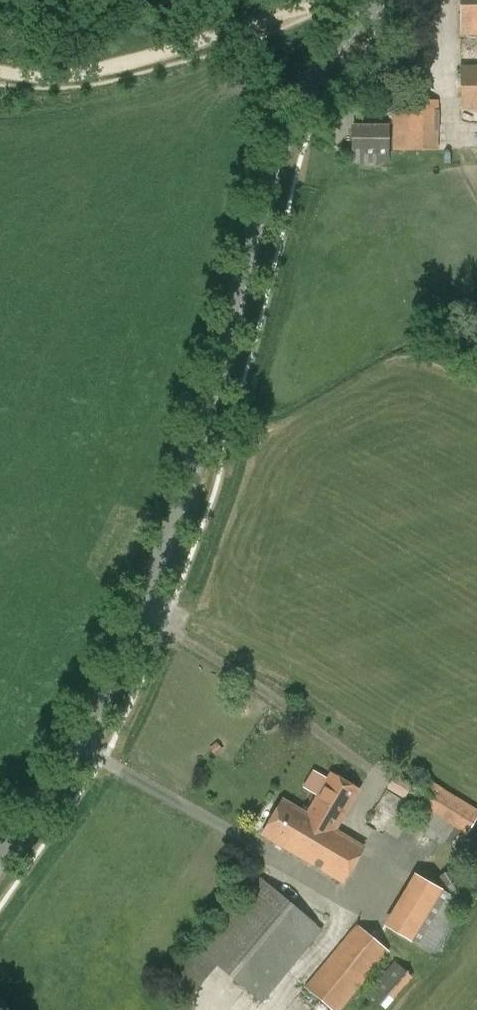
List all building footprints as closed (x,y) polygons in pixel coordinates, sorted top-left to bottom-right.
[(460,35),(476,35),(476,0),(460,0),(460,35)] [(460,65),(460,110),(476,109),(476,65),(460,65)] [(438,100),(392,100),(393,150),(439,149),(438,100)] [(390,124),(351,124),(351,164),(390,164),(390,124)] [(331,773),(307,814),(335,831),(359,790),(331,773)] [(394,774),(387,788),(405,798),(413,783),(394,774)] [(441,843),(444,841),(452,846),(461,831),(466,835),(476,817),(476,808),(428,779),(413,803),(421,808),(411,825),(441,843)] [(335,831),(307,814),(282,800),(262,834),(343,882),(363,847),(335,831)] [(467,881),(456,864),(438,875),(450,893),(467,881)] [(414,872),(383,925),(432,953),(463,901),(414,872)] [(322,929),(258,875),(162,990),(182,1007),(216,966),(261,1003),(322,929)] [(334,1009),(341,1009),(389,950),(356,922),(304,986),(334,1009)] [(394,961),(367,993),(387,1009),(414,977),(394,961)]
